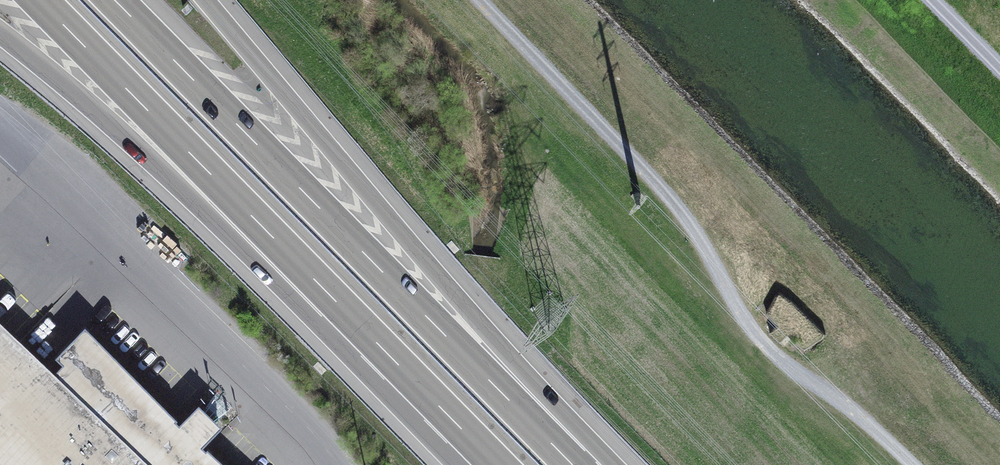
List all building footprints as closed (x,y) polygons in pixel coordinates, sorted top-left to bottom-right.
[(806,350),(824,338),(827,334),(794,301),(781,291),(777,294),(767,313),(778,324),(770,332),(782,343),(789,335),(806,350)] [(47,365),(0,320),(0,403),(6,409),(47,365)] [(207,448),(206,449),(203,446),(222,426),(210,415),(199,404),(179,424),(176,421),(177,419),(85,326),(55,357),(62,364),(54,372),(47,365),(6,409),(0,403),(0,464),(226,464),(207,448)]
